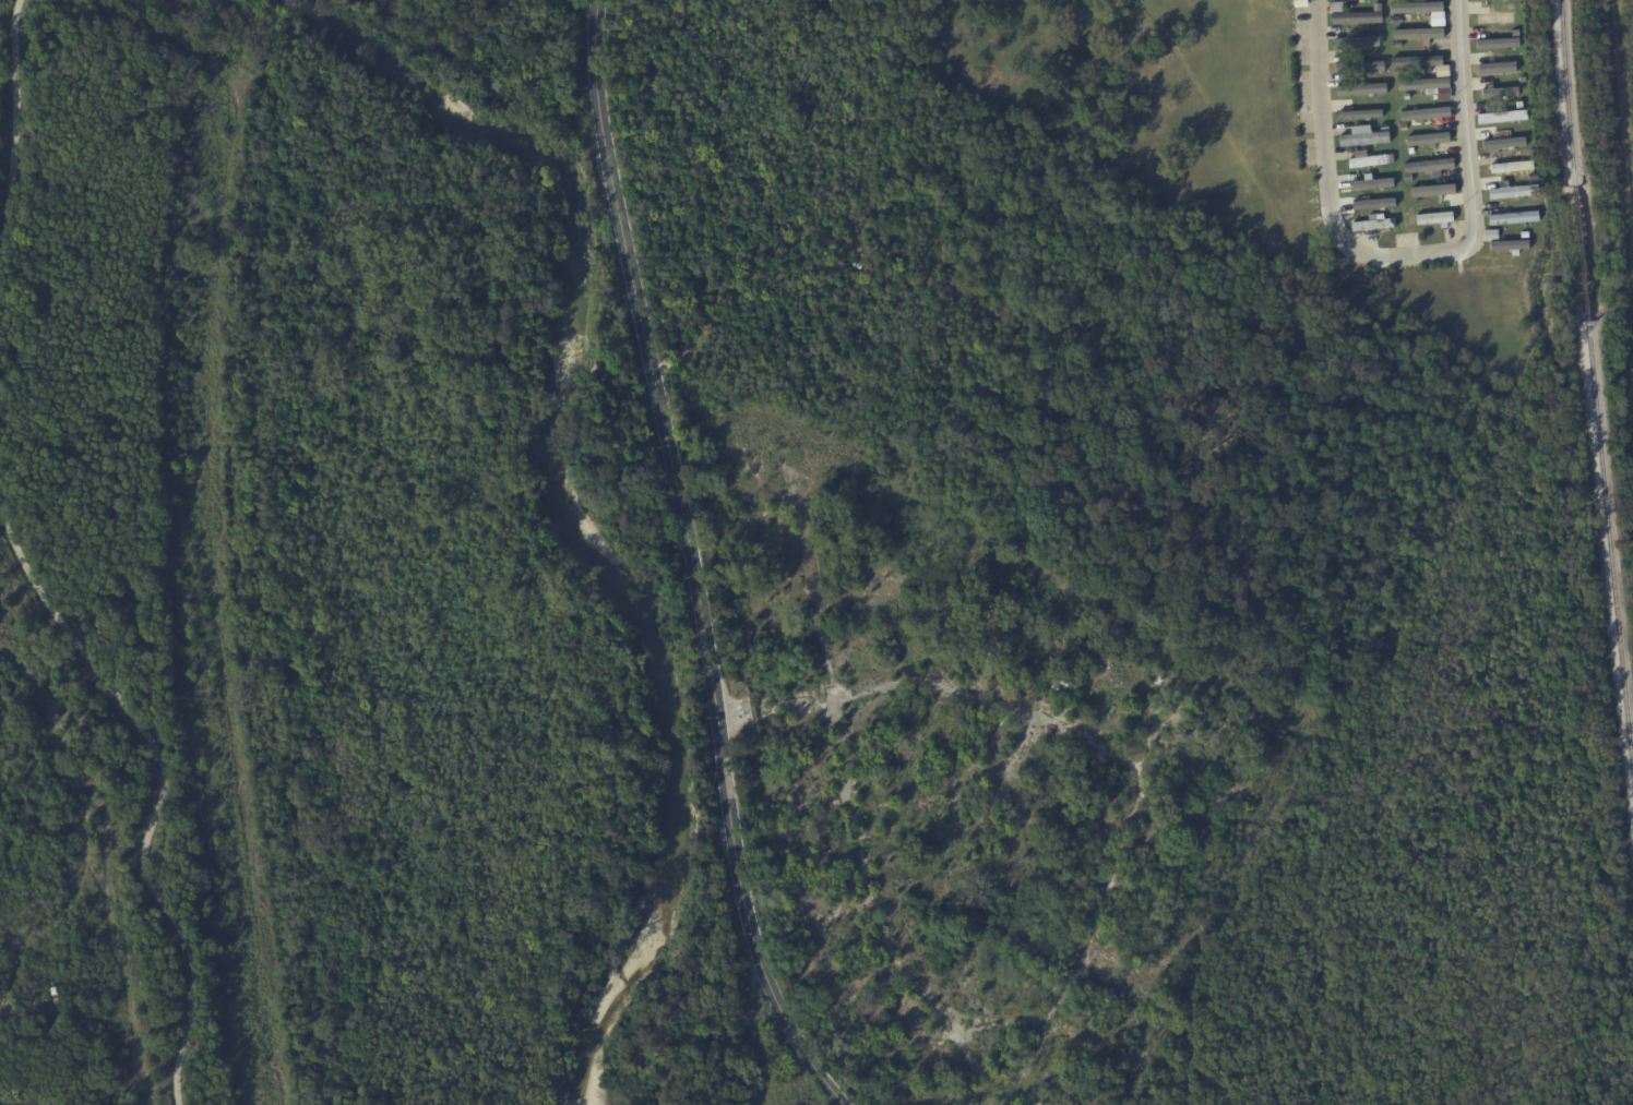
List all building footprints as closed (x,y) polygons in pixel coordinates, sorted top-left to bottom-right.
[(1340,11),(1340,1),(1328,1),(1328,11),(1340,11)] [(1468,14),(1467,4),(1479,3),(1480,13),(1468,14)] [(1382,23),(1331,25),(1331,14),(1374,13),(1374,4),(1382,4),(1382,23)] [(1439,12),(1430,12),(1430,20),(1422,20),(1422,13),(1410,14),(1410,23),(1403,24),(1402,7),(1439,4),(1439,12)] [(1513,23),(1476,24),(1475,15),(1483,14),(1482,8),(1491,7),(1492,14),(1513,13),(1513,23)] [(1332,38),(1331,26),(1350,26),(1350,31),(1361,31),(1361,37),(1332,38)] [(1443,40),(1420,41),(1421,50),(1411,50),(1410,43),(1397,44),(1397,33),(1443,31),(1443,40)] [(1507,38),(1521,37),(1521,46),(1478,49),(1477,39),(1489,39),(1488,33),(1497,32),(1498,38),(1507,38)] [(1384,46),(1333,48),(1333,39),(1384,37),(1384,46)] [(1511,63),(1523,62),(1523,71),(1474,73),(1473,55),(1501,53),(1501,63),(1511,63)] [(1382,72),(1345,72),(1345,62),(1351,62),(1351,55),(1360,55),(1360,62),(1381,61),(1382,72)] [(1442,64),(1442,65),(1391,69),(1391,60),(1441,56),(1442,64)] [(1334,72),(1351,72),(1351,62),(1333,63),(1334,72)] [(1364,81),(1364,85),(1385,84),(1386,94),(1336,97),(1335,87),(1347,87),(1347,80),(1364,79),(1364,81)] [(1449,87),(1435,88),(1437,95),(1425,96),(1423,88),(1398,91),(1398,82),(1449,79),(1449,87)] [(1512,87),(1512,97),(1477,100),(1476,91),(1492,89),(1492,82),(1511,81),(1512,87)] [(1450,117),(1400,122),(1399,111),(1449,106),(1450,117)] [(1380,118),(1336,121),(1335,113),(1380,109),(1380,118)] [(1475,128),(1475,118),(1517,115),(1518,123),(1475,128)] [(1390,143),(1339,147),(1338,136),(1351,135),(1350,128),(1370,127),(1370,134),(1388,133),(1390,143)] [(1449,142),(1407,146),(1407,137),(1449,134),(1449,142)] [(1516,146),(1482,149),(1481,141),(1515,137),(1516,146)] [(1383,164),(1350,168),(1349,159),(1355,158),(1354,153),(1366,151),(1367,157),(1382,156),(1383,164)] [(1533,170),(1489,175),(1488,158),(1505,157),(1506,164),(1533,161),(1533,170)] [(1454,168),(1439,170),(1440,179),(1431,180),(1431,171),(1404,175),(1403,164),(1453,158),(1454,168)] [(1397,191),(1347,195),(1346,185),(1358,184),(1357,179),(1370,177),(1370,183),(1396,180),(1397,191)] [(1410,198),(1454,192),(1453,182),(1409,188),(1410,198)] [(1538,195),(1488,201),(1488,191),(1537,185),(1538,195)] [(1457,193),(1458,206),(1441,208),(1440,195),(1419,197),(1419,191),(1456,187),(1457,193)] [(1393,207),(1362,211),(1361,202),(1392,199),(1393,207)] [(1453,221),(1453,223),(1416,226),(1416,215),(1452,212),(1453,221)] [(1487,216),(1536,213),(1536,223),(1488,226),(1487,216)] [(1392,228),(1352,231),(1351,223),(1369,221),(1368,215),(1384,214),(1385,219),(1395,218),(1395,228),(1392,228)] [(1518,241),(1518,257),(1488,259),(1487,242),(1495,242),(1495,232),(1518,232),(1518,241)]
